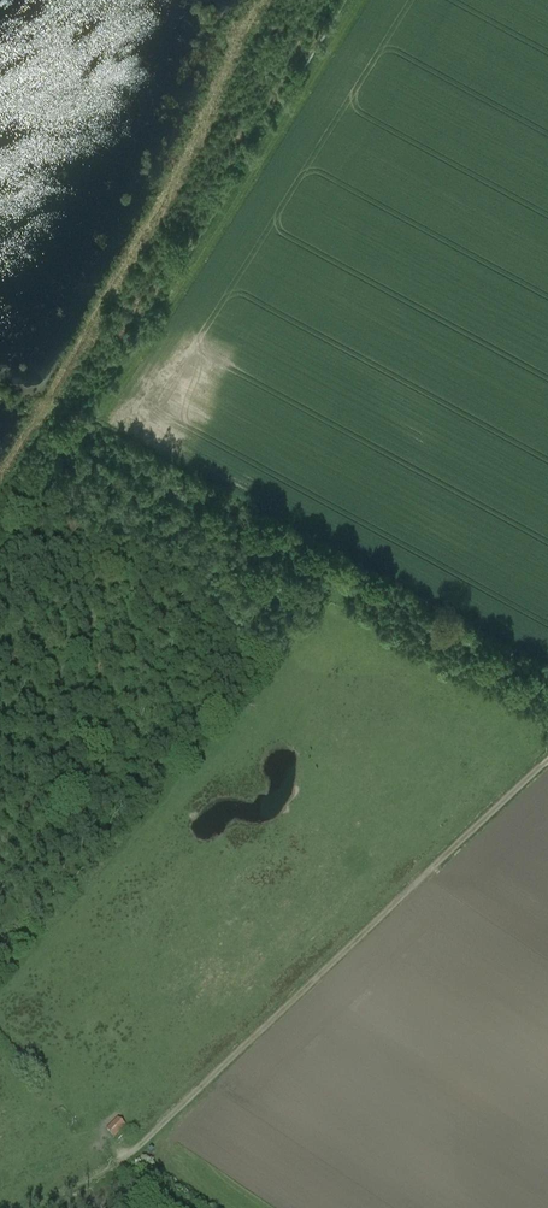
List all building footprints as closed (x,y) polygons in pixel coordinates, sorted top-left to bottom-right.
[(118,1122),(107,1131),(114,1138),(125,1129),(118,1122)]
